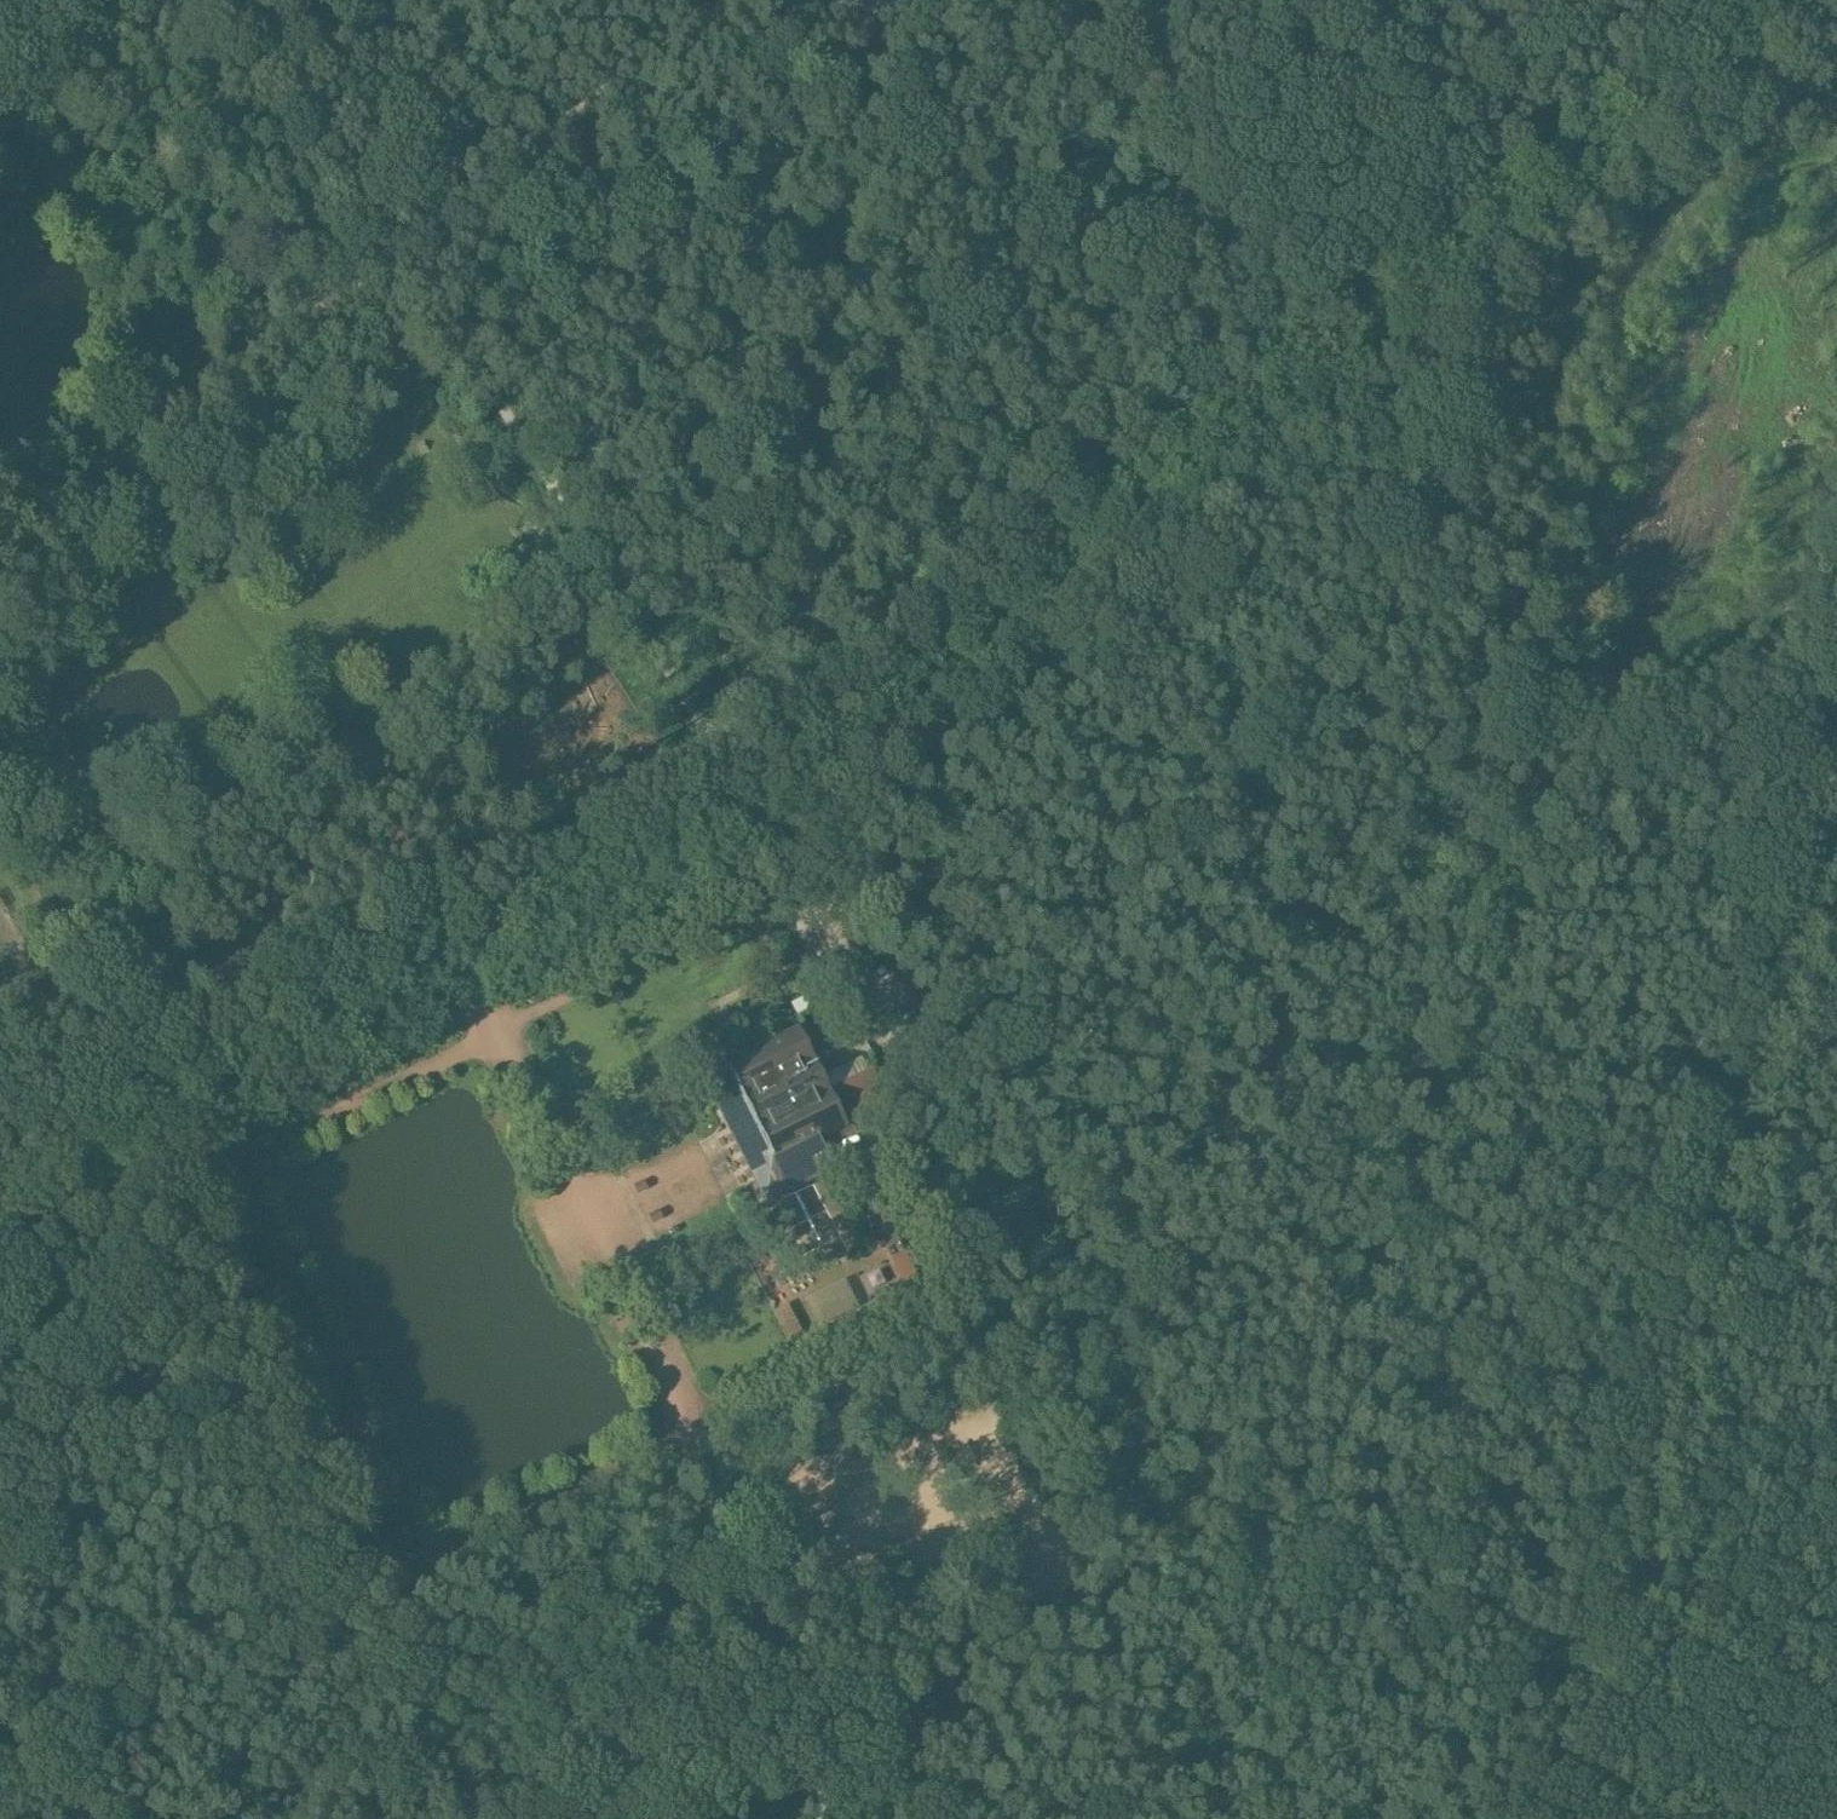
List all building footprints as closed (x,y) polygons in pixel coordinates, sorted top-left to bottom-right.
[(800,1032),(750,1057),(746,1049),(723,1061),(728,1069),(705,1081),(744,1160),(766,1204),(834,1170),(818,1139),(888,1104),(872,1071),(830,1093),(800,1032)] [(644,1181),(634,1185),(638,1194),(648,1190),(644,1181)] [(778,1228),(792,1222),(785,1207),(771,1213),(778,1228)] [(658,1211),(649,1215),(653,1225),(663,1220),(658,1211)] [(575,1269),(569,1275),(581,1285),(587,1279),(575,1269)] [(808,1298),(821,1326),(862,1307),(849,1279),(808,1298)]
